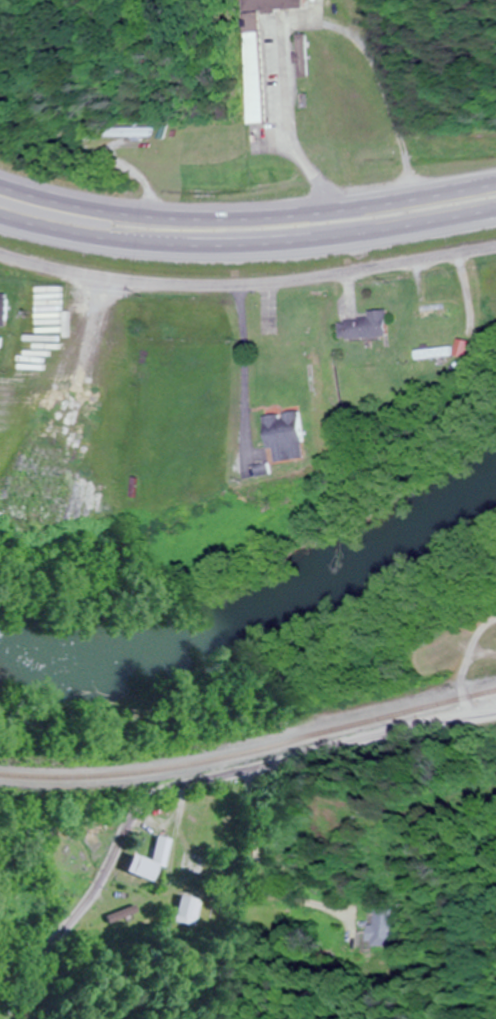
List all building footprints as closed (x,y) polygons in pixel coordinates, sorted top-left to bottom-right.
[(260,125),(256,11),(300,10),(300,0),(237,0),(238,15),(242,125),(260,125)] [(306,35),(294,35),(294,77),(306,77),(306,35)] [(9,296),(0,296),(0,328),(9,328),(9,296)] [(386,337),(386,311),(367,311),(367,319),(343,319),(343,337),(386,337)] [(414,350),(414,358),(449,357),(449,349),(414,350)] [(299,412),(263,417),(270,463),(306,457),(299,412)] [(168,840),(152,837),(148,861),(119,856),(116,876),(150,881),(152,867),(164,869),(168,840)] [(400,911),(376,911),(376,925),(370,925),(370,936),(378,936),(378,947),(400,947),(400,911)]
